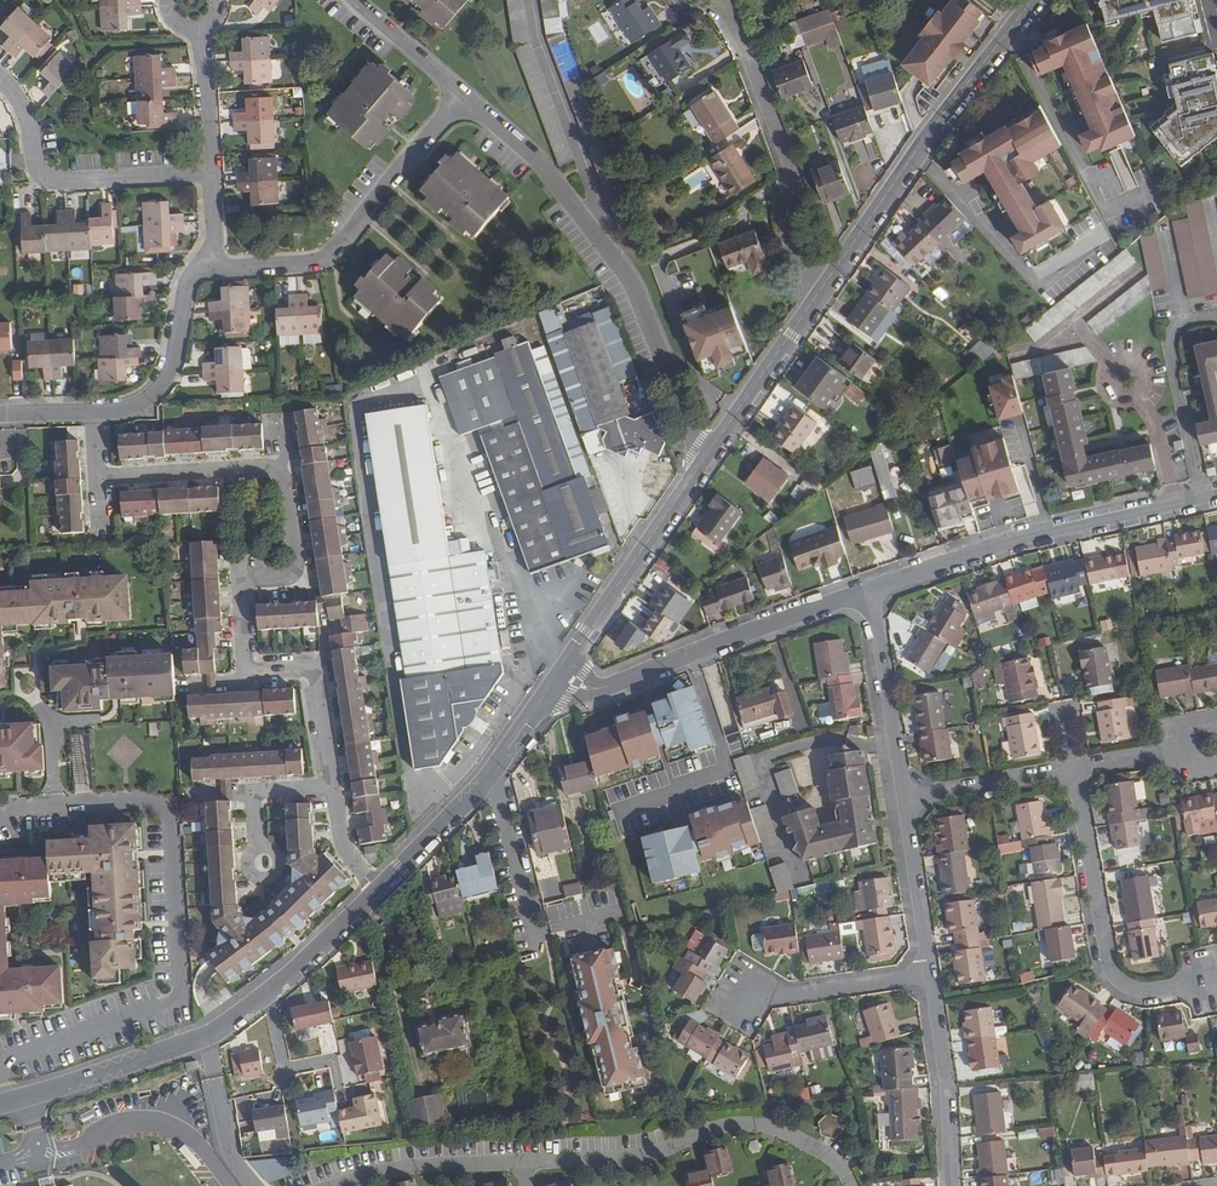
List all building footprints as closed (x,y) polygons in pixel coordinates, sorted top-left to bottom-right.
[(101,8),(140,6),(140,0),(101,0),(101,8)] [(249,7),(257,13),(263,5),(271,12),(280,0),(254,0),(249,7)] [(438,20),(446,27),(468,0),(415,0),(424,8),(421,12),(435,24),(438,20)] [(514,44),(531,42),(525,0),(507,0),(514,44)] [(547,35),(562,33),(558,0),(541,0),(547,35)] [(649,7),(643,10),(636,0),(623,0),(611,7),(633,41),(660,25),(649,7)] [(900,62),(921,78),(930,85),(952,56),(954,58),(967,42),(965,40),(981,20),(978,17),(983,10),(970,0),(949,0),(941,10),(938,8),(919,31),(923,34),(900,62)] [(1203,32),(1194,0),(1102,0),(1107,21),(1153,9),(1162,43),(1203,32)] [(128,16),(141,15),(140,6),(101,8),(103,31),(128,30),(128,16)] [(11,35),(2,45),(10,52),(35,23),(18,7),(1,27),(11,35)] [(829,9),(797,20),(801,33),(802,35),(835,24),(829,9)] [(840,9),(832,12),(835,21),(843,18),(840,9)] [(906,9),(900,16),(905,20),(911,13),(906,9)] [(295,18),(287,18),(287,28),(296,27),(295,18)] [(797,20),(786,24),(791,37),(801,33),(797,20)] [(1027,51),(1037,75),(1041,73),(1063,63),(1090,127),(1078,132),(1086,150),(1098,145),(1099,149),(1135,133),(1122,103),(1111,108),(1109,105),(1112,103),(1108,93),(1117,90),(1095,38),(1087,20),(1065,29),(1065,31),(1046,39),(1045,38),(1043,39),(1045,43),(1027,51)] [(51,38),(35,23),(10,52),(16,58),(25,48),(35,56),(51,38)] [(835,24),(802,35),(806,45),(807,47),(826,40),(829,49),(842,44),(835,24)] [(75,29),(67,32),(70,42),(79,39),(75,29)] [(690,41),(684,31),(650,54),(668,82),(691,66),(679,47),(690,41)] [(778,42),(782,52),(801,46),(806,45),(802,35),(801,33),(791,37),(778,42)] [(245,51),(231,52),(231,61),(270,58),(269,36),(244,38),(245,51)] [(515,48),(560,167),(575,162),(532,45),(531,42),(515,48)] [(806,45),(801,46),(806,58),(810,57),(807,47),(806,45)] [(883,46),(872,50),(876,61),(887,58),(883,46)] [(1182,164),(1216,138),(1216,56),(1216,51),(1169,63),(1177,102),(1152,124),(1182,164)] [(51,81),(42,91),(50,97),(76,68),(58,53),(41,72),(51,81)] [(161,54),(135,56),(136,79),(175,77),(175,67),(161,68),(161,54)] [(246,83),(272,83),(270,58),(231,61),(232,71),(245,69),(246,83)] [(783,99),(813,87),(803,60),(773,72),(783,99)] [(384,62),(379,68),(373,63),(329,114),(368,148),(374,140),(378,144),(390,129),(386,126),(396,115),(400,118),(412,104),(408,100),(414,93),(389,72),(392,69),(384,62)] [(864,78),(881,74),(878,62),(861,66),(864,78)] [(864,106),(867,114),(903,101),(893,73),(857,86),(864,106)] [(175,77),(136,79),(138,101),(163,100),(163,87),(176,86),(175,77)] [(710,131),(709,132),(716,143),(738,129),(714,91),(693,105),(710,131)] [(248,111),(234,112),(235,121),(274,119),(272,96),(247,98),(248,111)] [(178,112),(164,112),(163,100),(138,101),(139,124),(178,122),(178,112)] [(138,101),(128,101),(128,113),(138,113),(138,101)] [(864,106),(832,118),(842,142),(874,131),(867,114),(864,106)] [(961,154),(950,160),(963,181),(984,168),(1020,229),(1011,235),(1021,251),(1066,224),(1050,196),(1036,204),(1021,179),(1038,169),(1032,159),(1062,142),(1040,106),(1007,126),(1005,123),(985,135),(985,136),(968,146),(967,146),(959,151),(961,154)] [(275,147),(275,139),(274,119),(235,121),(235,131),(249,130),(250,149),(275,147)] [(755,180),(733,144),(709,159),(732,194),(755,180)] [(251,172),(238,173),(238,183),(277,181),(276,154),(250,156),(251,172)] [(468,231),(475,239),(509,199),(458,154),(452,161),(450,159),(421,192),(429,198),(425,203),(439,215),(444,209),(455,219),(451,224),(464,236),(468,231)] [(824,203),(851,193),(839,160),(812,170),(824,203)] [(253,204),(278,204),(277,181),(238,183),(239,192),(252,191),(253,204)] [(927,212),(919,220),(921,222),(937,240),(964,215),(952,202),(947,197),(930,214),(927,212)] [(1203,199),(1186,203),(1189,218),(1173,221),(1189,298),(1216,293),(1216,266),(1203,199)] [(169,201),(144,203),(145,226),(184,224),(183,214),(170,214),(169,201)] [(90,219),(90,223),(91,244),(115,242),(112,204),(102,204),(103,218),(90,219)] [(58,225),(46,225),(47,251),(69,250),(66,211),(57,212),(58,225)] [(76,211),(66,211),(69,250),(91,248),(91,244),(90,223),(77,224),(76,211)] [(21,214),(24,252),(47,251),(46,225),(33,226),(32,213),(21,214)] [(902,253),(914,265),(939,242),(937,240),(921,222),(907,236),(904,233),(893,243),(902,253)] [(305,235),(305,223),(292,224),(293,236),(305,235)] [(176,233),(184,232),(184,224),(145,226),(146,253),(159,252),(159,247),(172,246),(171,233),(176,233)] [(1147,232),(1142,236),(1150,275),(1154,293),(1169,289),(1157,225),(1147,232)] [(770,269),(755,230),(719,244),(728,267),(749,260),(755,275),(770,269)] [(1127,248),(1071,292),(1058,302),(1025,328),(1035,341),(1138,261),(1127,248)] [(434,296),(438,292),(423,279),(420,284),(409,275),(413,270),(399,259),(396,262),(388,257),(359,289),(361,291),(355,298),(407,342),(441,303),(434,296)] [(675,258),(664,262),(669,274),(680,270),(675,258)] [(155,269),(117,271),(118,297),(144,295),(143,283),(156,282),(155,269)] [(910,286),(886,269),(868,293),(890,309),(893,311),(910,286)] [(1089,322),(1099,335),(1154,293),(1150,275),(1089,322)] [(224,302),(210,303),(211,312),(232,311),(249,310),(248,287),(242,287),(242,279),(223,281),(224,302)] [(82,295),(82,285),(72,285),(72,295),(82,295)] [(849,320),(870,336),(889,310),(890,309),(868,293),(849,320)] [(141,305),(155,304),(154,295),(144,295),(118,297),(116,297),(117,320),(141,319),(141,305)] [(308,295),(298,296),(301,334),(323,333),(322,308),(309,309),(308,295)] [(290,309),(276,310),(277,336),(301,334),(298,296),(289,297),(290,309)] [(704,302),(681,311),(705,375),(721,369),(719,364),(734,358),(733,355),(748,349),(731,304),(708,313),(704,302)] [(538,313),(546,336),(582,436),(596,431),(600,442),(603,441),(607,450),(625,458),(629,449),(640,454),(642,449),(659,456),(665,445),(653,414),(634,421),(627,417),(632,416),(619,383),(637,375),(611,308),(600,311),(593,314),(592,311),(567,321),(560,303),(538,313)] [(225,337),(251,335),(249,310),(232,311),(211,312),(212,321),(225,320),(225,337)] [(889,310),(870,336),(878,341),(896,315),(889,310)] [(1027,324),(1035,315),(1030,310),(1021,318),(1027,324)] [(0,323),(0,353),(9,353),(8,323),(0,323)] [(1202,355),(1206,378),(1216,376),(1216,353),(1216,352),(1216,331),(1200,334),(1203,354),(1202,355)] [(126,335),(101,336),(102,358),(138,357),(141,356),(140,347),(127,348),(126,335)] [(609,547),(598,516),(609,512),(601,488),(590,492),(585,477),(591,475),(572,425),(560,429),(529,342),(518,346),(515,337),(502,342),(505,351),(494,355),(496,358),(440,379),(461,436),(488,426),(491,434),(482,437),(532,575),(609,547)] [(984,338),(971,352),(981,363),(998,349),(984,338)] [(75,339),(51,340),(54,379),(64,378),(63,365),(76,364),(76,362),(76,359),(75,339)] [(44,366),(45,379),(54,379),(51,340),(29,341),(31,367),(44,366)] [(875,359),(855,344),(841,363),(861,378),(875,359)] [(217,362),(204,363),(204,373),(244,371),(242,348),(217,349),(217,362)] [(1089,348),(1074,351),(1014,366),(1016,375),(1018,381),(1046,374),(1051,397),(1049,397),(1051,406),(1053,405),(1065,458),(1064,458),(1070,486),(1157,467),(1152,445),(1129,449),(1129,452),(1121,454),(1121,451),(1079,460),(1076,447),(1087,444),(1078,399),(1063,403),(1061,394),(1076,391),(1071,368),(1099,361),(1089,348)] [(125,367),(138,366),(138,357),(102,358),(99,359),(100,382),(126,380),(125,367)] [(797,387),(823,407),(846,376),(819,357),(797,387)] [(875,359),(861,378),(869,383),(883,365),(875,359)] [(10,381),(21,381),(20,361),(9,361),(10,381)] [(76,362),(76,364),(77,374),(85,374),(84,362),(76,362)] [(219,395),(245,393),(244,371),(204,373),(205,382),(218,382),(219,395)] [(1018,381),(1016,375),(1006,378),(1007,382),(993,386),(996,394),(991,395),(994,405),(998,404),(1002,418),(1026,412),(1018,381)] [(1206,378),(1207,387),(1216,385),(1216,376),(1206,378)] [(859,404),(867,395),(854,384),(845,393),(859,404)] [(339,385),(326,386),(327,393),(339,392),(339,385)] [(1207,387),(1210,404),(1211,411),(1197,414),(1201,435),(1216,433),(1216,385),(1207,387)] [(464,727),(467,727),(477,712),(477,709),(481,708),(504,674),(485,552),(450,557),(427,406),(366,415),(400,637),(407,680),(401,681),(415,772),(440,768),(464,731),(464,727)] [(794,407),(788,415),(790,417),(783,426),(774,438),(794,453),(816,423),(794,407)] [(318,409),(296,413),(298,425),(300,425),(301,432),(324,428),(323,419),(319,420),(318,409)] [(263,425),(251,426),(253,451),(265,450),(263,425)] [(193,426),(184,427),(186,454),(203,453),(201,430),(193,430),(193,426)] [(251,426),(233,427),(233,428),(234,450),(241,449),(241,451),(253,451),(251,426)] [(165,432),(165,433),(167,456),(186,454),(184,427),(176,428),(176,431),(165,432)] [(218,428),(201,430),(203,453),(220,452),(218,428)] [(233,428),(218,428),(220,452),(228,452),(228,450),(234,450),(233,428)] [(301,432),(299,432),(302,451),(324,448),(322,437),(326,436),(324,428),(301,432)] [(165,433),(150,435),(151,457),(158,457),(158,459),(167,458),(167,456),(165,433)] [(135,435),(120,436),(121,461),(137,460),(135,435)] [(150,435),(135,435),(137,460),(145,459),(145,458),(151,457),(150,435)] [(965,482),(970,499),(1002,489),(1003,493),(1020,488),(1019,484),(1014,469),(1005,438),(989,443),(991,451),(958,460),(965,482)] [(1174,442),(1175,450),(1184,448),(1182,440),(1174,442)] [(79,441),(58,443),(58,453),(54,454),(55,462),(79,461),(78,453),(80,453),(79,441)] [(878,444),(870,450),(886,500),(899,497),(881,441),(878,444)] [(956,461),(951,447),(940,450),(945,464),(956,461)] [(324,448),(302,451),(304,465),(326,462),(324,448)] [(79,461),(55,462),(55,470),(59,470),(60,481),(82,480),(80,460),(79,461)] [(787,477),(765,460),(747,484),(770,501),(787,477)] [(304,465),(303,466),(306,484),(329,481),(327,471),(331,470),(330,461),(326,462),(304,465)] [(1206,468),(1208,477),(1216,475),(1216,474),(1215,466),(1206,468)] [(876,486),(871,467),(851,473),(857,492),(876,486)] [(798,485),(793,492),(806,501),(825,485),(809,474),(800,486),(798,485)] [(82,480),(60,481),(61,496),(83,495),(82,480)] [(329,481),(306,484),(308,503),(336,499),(334,490),(331,491),(329,481)] [(940,494),(930,497),(938,522),(974,512),(965,482),(951,486),(952,491),(940,494)] [(876,486),(857,492),(858,496),(878,490),(876,486)] [(951,486),(939,490),(940,494),(952,491),(951,486)] [(213,487),(204,488),(206,513),(221,512),(220,489),(213,489),(213,487)] [(196,490),(190,491),(191,514),(206,513),(204,488),(196,488),(196,490)] [(175,490),(177,514),(191,514),(190,491),(184,491),(184,489),(175,490)] [(160,491),(160,492),(161,515),(177,514),(175,490),(160,491)] [(141,492),(122,494),(123,518),(134,517),(134,521),(143,520),(141,492)] [(160,492),(141,492),(143,520),(151,520),(151,516),(161,515),(160,492)] [(717,494),(709,506),(713,509),(699,530),(719,543),(741,512),(717,494)] [(83,495),(61,496),(61,507),(58,507),(58,516),(82,514),(84,514),(83,495)] [(336,499),(308,503),(311,522),(335,518),(333,508),(337,507),(336,499)] [(853,543),(895,531),(886,503),(878,506),(878,508),(845,518),(853,543)] [(975,516),(974,512),(938,522),(939,527),(975,516)] [(82,514),(58,516),(59,524),(63,524),(63,534),(85,533),(84,521),(82,521),(82,514)] [(775,514),(765,518),(775,526),(780,522),(775,514)] [(335,518),(311,522),(314,540),(342,536),(340,528),(337,528),(335,518)] [(470,545),(477,544),(476,528),(468,528),(470,545)] [(1207,530),(1212,556),(1216,555),(1216,528),(1207,530)] [(839,529),(828,533),(836,558),(847,555),(839,529)] [(790,542),(799,569),(814,565),(814,566),(821,564),(822,566),(837,561),(828,533),(827,530),(790,542)] [(1167,544),(1171,566),(1179,565),(1178,560),(1204,555),(1209,554),(1206,536),(1201,536),(1200,535),(1200,533),(1174,537),(1174,538),(1166,540),(1167,544)] [(342,536),(314,540),(317,559),(341,555),(339,546),(343,545),(342,536)] [(1136,549),(1141,578),(1162,574),(1172,572),(1171,568),(1171,566),(1167,544),(1166,540),(1166,539),(1157,541),(1158,545),(1136,549)] [(218,542),(194,544),(195,563),(219,562),(218,542)] [(1133,553),(1128,554),(1133,578),(1138,577),(1133,553)] [(341,555),(317,559),(320,578),(348,574),(346,565),(342,565),(341,555)] [(780,582),(782,587),(792,585),(782,555),(758,563),(765,587),(780,582)] [(1095,558),(1085,561),(1090,585),(1091,586),(1120,580),(1115,558),(1096,562),(1095,558)] [(1054,568),(1044,570),(1051,592),(1052,599),(1081,593),(1080,587),(1084,586),(1090,585),(1085,561),(1074,563),(1073,560),(1053,565),(1054,568)] [(219,562),(195,563),(196,582),(220,580),(219,562)] [(1003,577),(1004,581),(1013,606),(1051,592),(1044,570),(1044,568),(1032,573),(1031,570),(1021,573),(1013,576),(1012,574),(1003,577)] [(1174,581),(1172,572),(1162,574),(1164,583),(1174,581)] [(348,574),(320,578),(323,597),(345,594),(347,593),(345,583),(349,582),(348,574)] [(7,687),(3,625),(35,624),(35,625),(131,619),(129,576),(32,582),(32,591),(1,593),(0,584),(0,688),(7,687)] [(220,580),(196,582),(198,601),(221,599),(220,580)] [(746,601),(739,581),(730,584),(731,587),(718,591),(709,594),(715,611),(746,601)] [(978,590),(966,594),(975,619),(994,612),(1005,609),(1008,617),(1016,615),(1013,606),(1004,581),(995,584),(994,581),(982,585),(983,588),(978,590)] [(684,599),(668,587),(654,607),(658,610),(670,618),(684,599)] [(303,603),(304,628),(319,627),(319,614),(329,613),(330,621),(342,619),(350,618),(351,625),(371,623),(370,614),(355,616),(353,604),(346,605),(345,594),(323,597),(318,598),(318,602),(303,603)] [(709,594),(701,596),(706,614),(715,611),(709,594)] [(946,597),(934,617),(931,623),(926,632),(944,643),(961,614),(956,611),(959,605),(946,597)] [(221,599),(198,601),(199,620),(222,618),(221,599)] [(294,606),(288,606),(289,629),(304,628),(303,603),(294,604),(294,606)] [(270,605),(258,606),(259,631),(271,630),(270,605)] [(282,605),(270,605),(271,630),(289,629),(288,606),(282,606),(282,605)] [(643,630),(659,641),(674,621),(670,618),(658,610),(643,630)] [(994,612),(975,619),(977,626),(996,619),(994,612)] [(1018,619),(1016,615),(1008,617),(1007,618),(1009,622),(1007,623),(1010,628),(1020,624),(1018,619)] [(222,618),(199,620),(200,634),(216,634),(223,633),(222,618)] [(350,618),(342,619),(345,635),(352,634),(351,625),(350,618)] [(1103,633),(1114,631),(1112,621),(1101,623),(1103,633)] [(371,623),(351,625),(352,634),(373,631),(371,623)] [(905,660),(927,673),(945,644),(944,643),(926,632),(919,628),(915,636),(918,638),(905,660)] [(216,634),(200,634),(201,653),(203,675),(208,674),(216,674),(216,661),(220,660),(219,649),(217,649),(216,634)] [(335,652),(355,649),(352,634),(345,635),(331,636),(333,652),(335,652)] [(840,639),(813,644),(818,680),(827,678),(848,675),(847,665),(844,665),(842,652),(840,639)] [(1041,641),(1043,648),(1052,646),(1051,639),(1041,641)] [(988,650),(989,657),(998,655),(998,657),(1006,655),(1004,646),(996,648),(988,650)] [(950,647),(947,651),(953,655),(956,650),(950,647)] [(334,659),(336,671),(357,667),(355,649),(335,652),(336,659),(334,659)] [(969,649),(966,655),(974,659),(977,653),(969,649)] [(1090,651),(1066,656),(1069,673),(1072,693),(1097,689),(1090,651)] [(186,676),(203,675),(201,653),(184,654),(186,676)] [(53,668),(54,692),(64,691),(65,712),(102,710),(101,701),(175,697),(172,655),(109,658),(109,664),(53,668)] [(1030,659),(1005,665),(1008,685),(1012,704),(1038,699),(1034,679),(1032,669),(1030,659)] [(1005,665),(996,666),(1000,686),(1008,685),(1005,665)] [(1190,671),(1194,694),(1215,691),(1216,690),(1216,666),(1190,671)] [(361,667),(336,671),(338,682),(340,681),(341,689),(360,686),(359,676),(363,675),(361,667)] [(1185,694),(1186,699),(1194,697),(1194,694),(1190,671),(1189,667),(1156,673),(1160,699),(1185,694)] [(975,687),(976,690),(985,689),(981,668),(973,675),(973,676),(975,687)] [(216,674),(208,674),(209,696),(217,696),(216,674)] [(834,720),(861,716),(859,703),(855,703),(854,700),(851,684),(850,684),(848,675),(827,678),(834,720)] [(341,689),(339,689),(342,708),(367,704),(366,696),(362,697),(360,686),(341,689)] [(713,743),(717,742),(700,687),(697,688),(654,701),(668,747),(688,741),(691,750),(713,743)] [(280,690),(265,691),(266,716),(281,715),(280,690)] [(295,690),(280,690),(281,715),(297,714),(295,690)] [(771,690),(738,700),(747,725),(779,715),(781,720),(793,716),(785,693),(774,697),(771,690)] [(265,693),(249,694),(251,721),(259,720),(259,717),(266,716),(265,693)] [(938,693),(914,697),(919,734),(945,730),(938,693)] [(249,694),(227,695),(228,718),(242,718),(242,722),(251,721),(249,694)] [(227,695),(208,696),(210,723),(218,723),(218,719),(228,718),(227,695)] [(208,696),(189,697),(190,719),(201,718),(201,724),(210,723),(208,696)] [(1104,743),(1131,738),(1125,707),(1128,707),(1126,697),(1099,702),(1101,712),(1099,712),(1104,743)] [(367,704),(342,708),(345,727),(366,724),(364,713),(368,713),(367,704)] [(613,722),(585,732),(593,762),(598,783),(665,760),(649,711),(634,716),(632,708),(611,715),(613,722)] [(781,720),(779,715),(747,725),(748,730),(781,720)] [(1041,757),(1033,715),(1007,720),(1014,761),(1041,757)] [(157,723),(148,724),(149,737),(158,736),(157,723)] [(45,770),(43,745),(36,745),(34,724),(0,725),(0,773),(45,770)] [(366,724),(345,727),(348,746),(372,742),(371,733),(367,734),(366,724)] [(857,725),(849,727),(847,732),(858,734),(857,725)] [(921,744),(924,744),(925,752),(928,765),(952,761),(947,730),(945,730),(919,734),(921,744)] [(729,753),(744,750),(740,732),(726,735),(729,753)] [(372,742),(348,746),(351,765),(371,762),(370,751),(374,750),(372,742)] [(279,752),(269,753),(270,777),(290,776),(287,747),(279,748),(279,752)] [(258,749),(250,750),(251,778),(270,777),(269,753),(258,753),(258,749)] [(241,755),(231,755),(232,779),(251,778),(250,750),(241,751),(241,755)] [(303,750),(288,751),(290,776),(305,775),(303,750)] [(822,829),(814,807),(789,816),(795,832),(796,832),(804,860),(877,842),(862,750),(844,753),(830,755),(832,770),(828,770),(831,793),(834,792),(842,791),(843,798),(836,799),(837,810),(840,810),(842,822),(825,825),(826,828),(822,829)] [(212,752),(203,753),(204,759),(193,760),(194,782),(213,780),(212,752)] [(220,752),(212,752),(213,780),(222,780),(232,779),(231,755),(220,756),(220,752)] [(747,754),(733,759),(744,792),(762,785),(751,753),(747,754)] [(371,762),(351,765),(353,783),(378,780),(377,771),(373,772),(371,762)] [(561,770),(567,795),(599,787),(598,783),(593,762),(561,770)] [(798,791),(789,768),(775,773),(783,796),(798,791)] [(231,779),(222,780),(223,802),(232,802),(233,802),(231,779)] [(378,780),(353,783),(356,798),(376,795),(375,789),(379,788),(378,780)] [(1134,782),(1111,785),(1114,804),(1109,805),(1111,816),(1110,816),(1111,826),(1134,822),(1133,814),(1139,813),(1134,782)] [(842,791),(834,792),(836,799),(843,798),(842,791)] [(1158,794),(1160,806),(1170,804),(1168,792),(1158,794)] [(356,798),(354,799),(357,814),(368,812),(369,820),(383,818),(382,810),(378,810),(376,795),(356,798)] [(710,873),(708,860),(721,855),(722,859),(734,855),(732,849),(747,844),(749,848),(761,843),(762,842),(750,810),(746,796),(743,797),(736,800),(737,802),(717,809),(716,808),(692,817),(695,827),(644,842),(657,887),(710,873)] [(1182,803),(1182,805),(1186,823),(1186,825),(1186,827),(1187,829),(1188,837),(1201,835),(1199,825),(1216,821),(1213,796),(1212,796),(1182,801),(1182,803)] [(232,802),(207,803),(208,819),(231,817),(231,811),(232,811),(232,802)] [(1042,803),(1018,807),(1024,842),(1052,837),(1055,837),(1053,827),(1047,828),(1042,803)] [(312,804),(287,806),(288,821),(311,820),(311,814),(313,813),(312,804)] [(768,804),(750,810),(762,842),(764,848),(781,843),(768,804)] [(1182,805),(1173,807),(1176,825),(1186,823),(1182,805)] [(530,814),(540,855),(571,847),(561,806),(530,814)] [(789,816),(784,818),(789,834),(795,832),(789,816)] [(231,817),(208,819),(209,834),(234,832),(233,823),(231,824),(231,817)] [(359,830),(361,845),(383,842),(381,827),(385,826),(383,818),(369,820),(371,828),(359,830)] [(935,822),(937,830),(938,838),(939,846),(936,847),(937,857),(962,853),(967,852),(966,846),(962,818),(935,822)] [(238,905),(213,907),(214,922),(221,932),(220,947),(208,956),(229,984),(240,976),(239,975),(243,972),(244,973),(273,951),(272,950),(276,946),(277,948),(287,940),(285,938),(296,929),(298,931),(307,921),(306,920),(310,916),(311,918),(337,892),(335,891),(339,887),(340,888),(350,879),(325,854),(321,858),(317,854),(316,849),(315,849),(314,826),(312,826),(311,820),(288,821),(291,865),(294,869),(294,884),(286,893),(287,894),(283,897),(282,896),(266,913),(265,912),(255,919),(244,918),(240,913),(240,905),(238,905)] [(1113,834),(1117,833),(1118,842),(1120,850),(1142,847),(1138,822),(1134,822),(1111,826),(1113,834)] [(92,839),(48,841),(49,858),(50,875),(94,872),(98,942),(92,942),(95,979),(115,978),(115,969),(137,968),(135,930),(143,929),(139,869),(134,869),(133,851),(138,850),(136,824),(91,826),(92,839)] [(1108,828),(1096,829),(1097,837),(1109,836),(1108,828)] [(234,832),(209,834),(210,849),(235,847),(234,832)] [(1011,845),(1012,845),(1010,835),(997,837),(999,847),(1011,845)] [(1032,850),(1037,875),(1062,871),(1058,852),(1057,844),(1053,845),(1052,837),(1024,842),(1026,851),(1032,850)] [(1011,845),(1012,853),(1026,851),(1024,842),(1012,845),(1011,845)] [(966,846),(967,852),(980,850),(979,844),(966,846)] [(235,847),(210,849),(211,863),(236,861),(235,847)] [(375,847),(366,848),(367,855),(376,854),(375,847)] [(457,870),(458,876),(464,900),(500,892),(490,852),(475,856),(477,865),(457,870)] [(937,857),(937,858),(943,897),(969,893),(963,857),(962,853),(937,857)] [(55,967),(10,969),(6,905),(35,903),(35,899),(51,898),(50,875),(49,858),(0,861),(0,1020),(2,1020),(2,1014),(46,1012),(46,1006),(57,1005),(55,967)] [(236,861),(211,863),(212,877),(235,876),(234,870),(236,870),(236,861)] [(787,861),(770,867),(779,892),(791,889),(797,888),(787,861)] [(235,876),(212,877),(213,892),(237,890),(237,882),(235,882),(235,876)] [(431,883),(432,886),(436,903),(437,907),(464,900),(458,876),(431,883)] [(867,910),(869,910),(870,918),(889,915),(886,897),(891,896),(888,877),(862,880),(867,910)] [(836,890),(834,878),(819,882),(821,893),(836,890)] [(1062,879),(1031,884),(1039,932),(1046,931),(1065,928),(1060,898),(1059,893),(1064,892),(1062,879)] [(1123,883),(1125,895),(1127,906),(1124,907),(1128,925),(1152,920),(1145,879),(1123,883)] [(580,885),(563,888),(566,899),(583,895),(580,885)] [(432,886),(423,888),(428,906),(436,903),(432,886)] [(778,903),(793,901),(791,889),(779,892),(777,893),(778,903)] [(1005,894),(996,889),(993,895),(1002,900),(1005,894)] [(237,890),(213,892),(213,907),(238,905),(237,890)] [(973,901),(945,905),(948,924),(953,923),(954,935),(956,945),(979,941),(987,940),(986,932),(978,933),(973,901)] [(1197,904),(1197,906),(1201,926),(1201,929),(1216,926),(1216,901),(1197,904)] [(1201,926),(1197,906),(1190,907),(1191,913),(1194,927),(1201,926)] [(711,916),(714,929),(726,926),(723,913),(711,916)] [(1188,913),(1182,915),(1183,924),(1190,922),(1188,913)] [(866,928),(870,955),(891,952),(890,943),(896,942),(891,915),(889,915),(870,918),(865,919),(866,928)] [(842,932),(842,934),(858,932),(858,929),(866,928),(865,919),(857,920),(841,922),(842,932)] [(842,932),(840,920),(831,922),(832,933),(842,932)] [(1135,959),(1161,954),(1155,920),(1152,920),(1128,925),(1135,959)] [(1026,924),(1014,926),(1015,934),(1027,932),(1026,924)] [(1052,964),(1076,960),(1070,927),(1065,928),(1046,931),(1052,964)] [(798,928),(765,934),(765,938),(769,958),(790,954),(791,956),(801,954),(798,928)] [(812,959),(812,962),(846,957),(842,934),(842,932),(832,933),(808,936),(812,959)] [(690,951),(695,954),(705,938),(698,933),(688,950),(690,951)] [(54,945),(53,934),(35,935),(36,946),(54,945)] [(711,935),(708,938),(724,948),(726,945),(711,935)] [(812,959),(808,936),(808,935),(801,936),(804,960),(812,959)] [(695,954),(690,951),(684,959),(705,972),(710,964),(716,968),(727,950),(724,948),(708,938),(705,936),(705,938),(695,954)] [(768,953),(765,938),(756,939),(755,941),(756,953),(758,954),(768,953)] [(956,945),(955,945),(956,953),(980,949),(979,941),(956,945)] [(610,1086),(628,1081),(648,1075),(641,1045),(637,1046),(619,978),(623,977),(615,947),(609,948),(608,947),(596,950),(574,957),(586,999),(583,1000),(593,1043),(598,1042),(610,1086)] [(954,964),(956,964),(957,970),(960,986),(986,982),(984,970),(983,962),(980,949),(956,953),(953,953),(954,964)] [(673,968),(683,974),(674,991),(693,1003),(706,983),(700,979),(705,972),(684,959),(680,957),(673,968)] [(983,962),(984,970),(993,969),(992,960),(983,962)] [(379,987),(373,961),(348,967),(348,966),(338,968),(343,995),(379,987)] [(63,967),(55,967),(57,1005),(65,1004),(63,967)] [(1023,984),(1037,981),(1036,976),(1021,980),(1023,984)] [(1071,983),(1056,1006),(1080,1023),(1075,1031),(1088,1040),(1090,1037),(1093,1031),(1107,1010),(1099,1005),(1101,1001),(1092,996),(1091,997),(1080,990),(1071,983)] [(1081,988),(1080,990),(1091,997),(1092,996),(1081,988)] [(870,1010),(888,1005),(886,999),(868,1005),(870,1010)] [(333,1023),(328,1002),(291,1010),(295,1031),(333,1023)] [(870,1010),(866,1012),(873,1037),(876,1046),(897,1039),(892,1023),(896,1022),(891,1004),(888,1005),(870,1010)] [(965,1012),(967,1024),(968,1031),(964,1031),(966,1042),(970,1041),(995,1038),(990,1008),(965,1012)] [(1113,1014),(1107,1010),(1093,1031),(1090,1037),(1096,1041),(1103,1031),(1126,1047),(1141,1025),(1116,1009),(1113,1014)] [(1186,1037),(1182,1012),(1165,1015),(1165,1020),(1159,1021),(1162,1041),(1186,1037)] [(437,1021),(438,1024),(418,1028),(424,1057),(470,1047),(463,1015),(437,1021)] [(676,1040),(677,1038),(686,1023),(681,1020),(671,1037),(676,1040)] [(686,1023),(677,1038),(708,1057),(718,1040),(718,1039),(706,1031),(688,1020),(686,1023)] [(795,1028),(796,1032),(800,1052),(833,1045),(828,1020),(808,1025),(795,1028)] [(896,1022),(892,1023),(897,1039),(902,1038),(896,1022)] [(708,1028),(706,1031),(718,1039),(720,1036),(708,1028)] [(1042,1030),(1035,1031),(1042,1049),(1049,1046),(1042,1030)] [(796,1066),(794,1059),(802,1058),(800,1052),(796,1032),(787,1034),(788,1042),(765,1047),(771,1072),(796,1066)] [(1198,1036),(1187,1038),(1189,1053),(1201,1051),(1198,1036)] [(864,1049),(876,1046),(873,1037),(862,1040),(864,1049)] [(377,1038),(351,1044),(358,1078),(365,1077),(381,1074),(384,1073),(377,1038)] [(976,1073),(1000,1069),(995,1038),(970,1041),(976,1073)] [(707,1058),(737,1076),(740,1071),(746,1061),(747,1060),(732,1051),(734,1049),(718,1040),(708,1057),(707,1058)] [(734,1049),(732,1051),(747,1060),(750,1054),(736,1045),(734,1049)] [(913,1049),(882,1051),(884,1087),(885,1092),(912,1090),(911,1070),(911,1064),(915,1064),(913,1049)] [(255,1051),(236,1054),(240,1079),(260,1075),(255,1051)] [(1143,1053),(1132,1053),(1132,1065),(1143,1065),(1143,1053)] [(240,1079),(236,1054),(228,1056),(232,1080),(240,1079)] [(186,1067),(187,1073),(199,1070),(197,1059),(185,1061),(185,1062),(186,1067)] [(750,1064),(746,1061),(740,1071),(744,1074),(750,1064)] [(381,1074),(365,1077),(367,1086),(382,1083),(381,1074)] [(1094,1090),(1092,1075),(1072,1077),(1074,1092),(1094,1090)] [(1032,1079),(1017,1080),(1018,1088),(1033,1087),(1032,1079)] [(1017,1080),(999,1082),(1000,1087),(1010,1086),(1011,1089),(1018,1088),(1017,1080)] [(920,1100),(916,1100),(915,1090),(912,1090),(885,1092),(884,1092),(885,1101),(890,1101),(891,1141),(905,1140),(919,1140),(918,1109),(920,1110),(920,1100)] [(336,1110),(333,1092),(322,1095),(313,1096),(314,1100),(304,1101),(304,1106),(299,1106),(298,1102),(296,1102),(300,1126),(317,1124),(317,1125),(329,1123),(328,1118),(337,1116),(336,1110)] [(353,1107),(336,1110),(337,1116),(341,1132),(380,1124),(375,1101),(373,1093),(351,1097),(353,1107)] [(979,1126),(976,1126),(977,1136),(1006,1133),(1001,1093),(975,1096),(979,1126)] [(446,1125),(439,1095),(410,1102),(416,1131),(446,1125)] [(382,1100),(375,1101),(380,1124),(386,1122),(382,1100)] [(1183,1108),(1183,1105),(1175,1106),(1178,1126),(1185,1125),(1183,1108)] [(285,1128),(282,1106),(250,1112),(254,1132),(285,1128)] [(832,1115),(829,1115),(819,1121),(820,1125),(824,1124),(830,1119),(832,1115)] [(824,1124),(820,1125),(821,1132),(824,1131),(834,1134),(836,1137),(841,1133),(839,1130),(837,1121),(838,1118),(832,1115),(830,1119),(824,1124)] [(1186,1127),(1185,1125),(1178,1126),(1180,1138),(1187,1137),(1186,1127)] [(1041,1128),(1023,1130),(1024,1139),(1042,1137),(1041,1128)] [(824,1131),(821,1132),(821,1136),(834,1139),(836,1137),(834,1134),(824,1131)] [(1145,1143),(1146,1150),(1148,1168),(1180,1165),(1180,1167),(1191,1166),(1190,1163),(1188,1141),(1187,1137),(1180,1138),(1145,1143)] [(1188,1141),(1190,1163),(1203,1162),(1203,1165),(1216,1163),(1216,1137),(1193,1140),(1188,1141)] [(762,1145),(758,1141),(751,1142),(748,1149),(753,1154),(759,1152),(762,1145)] [(982,1169),(978,1169),(980,1179),(1007,1175),(1008,1175),(1004,1141),(979,1144),(982,1169)] [(1094,1149),(1071,1151),(1074,1177),(1097,1174),(1097,1177),(1107,1176),(1104,1160),(1095,1161),(1094,1149)] [(710,1171),(687,1176),(690,1185),(713,1185),(711,1175),(731,1171),(727,1150),(706,1154),(710,1171)] [(1119,1158),(1104,1160),(1107,1176),(1148,1172),(1148,1168),(1146,1150),(1119,1154),(1119,1158)] [(256,1159),(258,1181),(287,1179),(285,1157),(256,1159)] [(772,1185),(793,1185),(789,1166),(769,1171),(772,1185)] [(1048,1173),(1050,1185),(1051,1185),(1060,1185),(1058,1172),(1048,1173)] [(1007,1175),(980,1179),(979,1179),(980,1185),(1009,1185),(1007,1175)]
